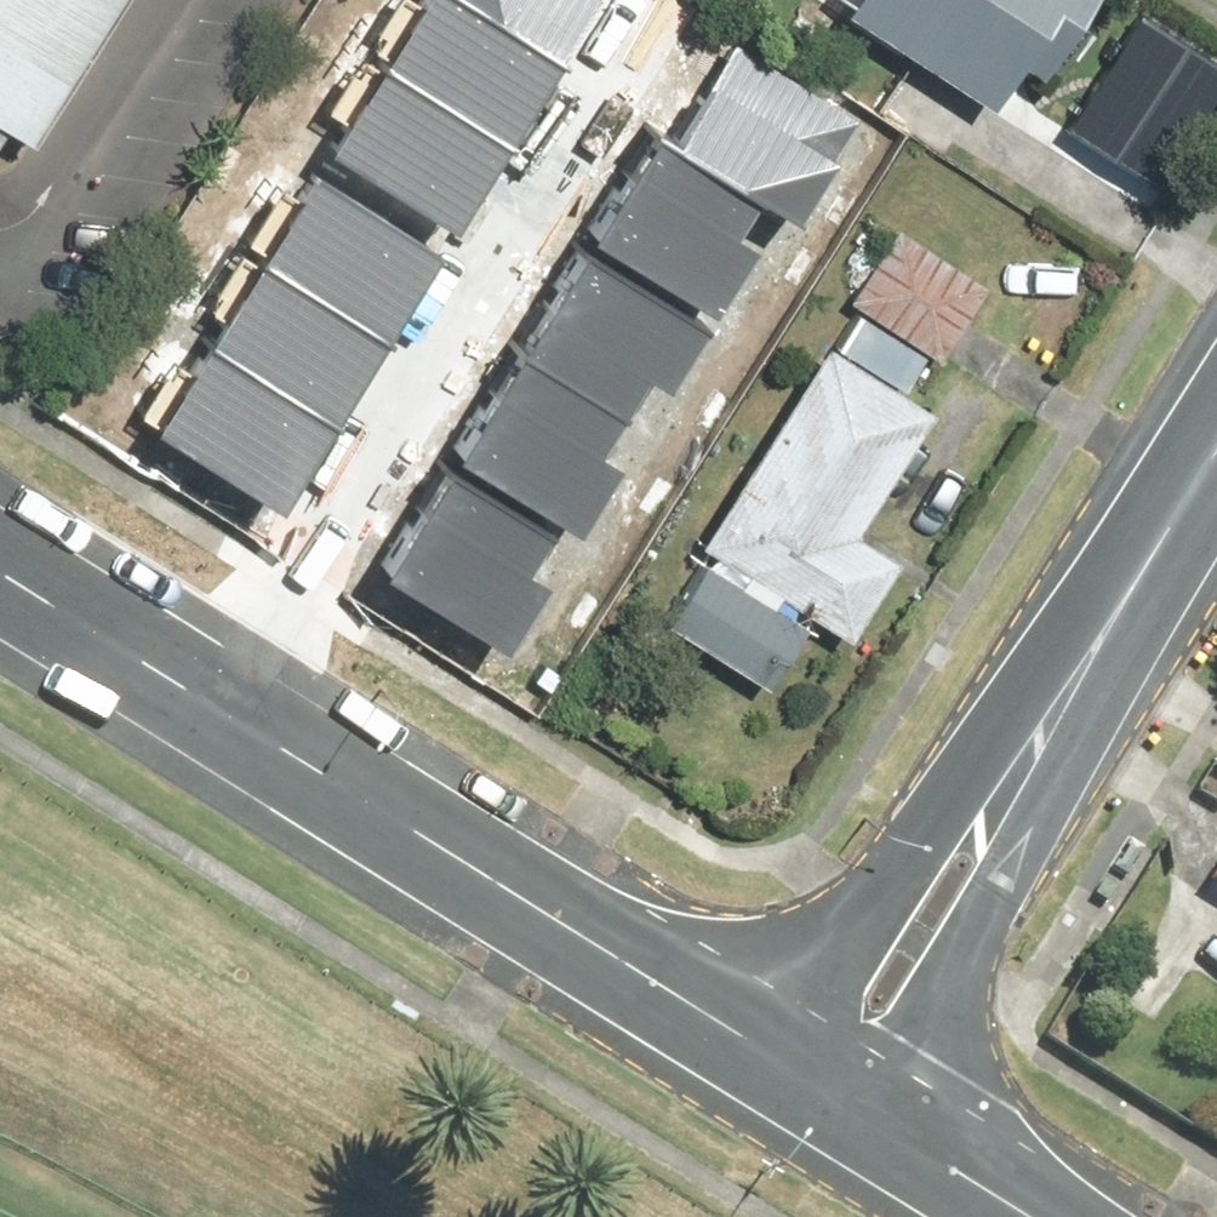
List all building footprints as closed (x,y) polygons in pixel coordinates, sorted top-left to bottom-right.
[(6,125),(33,141),(117,0),(0,0),(0,134),(6,125)] [(464,0),(435,0),(391,69),(514,148),(567,66),(464,0)] [(567,66),(609,0),(464,0),(567,66)] [(827,19),(976,115),(1004,71),(1025,84),(1080,0),(839,0),(827,19)] [(1061,143),(1150,202),(1216,101),(1216,72),(1141,22),(1061,143)] [(740,43),(679,144),(769,198),(808,221),(869,121),(740,43)] [(514,148),(391,69),(338,152),(461,230),(514,148)] [(662,133),(592,243),(720,323),(762,258),(740,244),(769,198),(679,144),(662,133)] [(454,260),(325,178),(271,262),(400,344),(454,260)] [(826,357),(815,350),(685,552),(694,557),(648,629),(750,693),(796,622),(837,648),(888,567),(843,538),(921,417),(892,399),(919,357),(930,364),(978,288),(890,232),(842,306),(854,314),(826,357)] [(720,332),(593,253),(527,357),(633,423),(657,385),(679,398),(720,332)] [(400,344),(271,262),(217,346),(347,428),(400,344)] [(347,428),(217,346),(164,430),(293,512),(347,428)] [(527,357),(457,469),(585,549),(627,483),(604,469),(633,423),(527,357)] [(453,470),(384,581),(512,661),(553,595),(531,581),(559,536),(453,470)] [(1189,882),(1216,899),(1216,837),(1189,882)]
